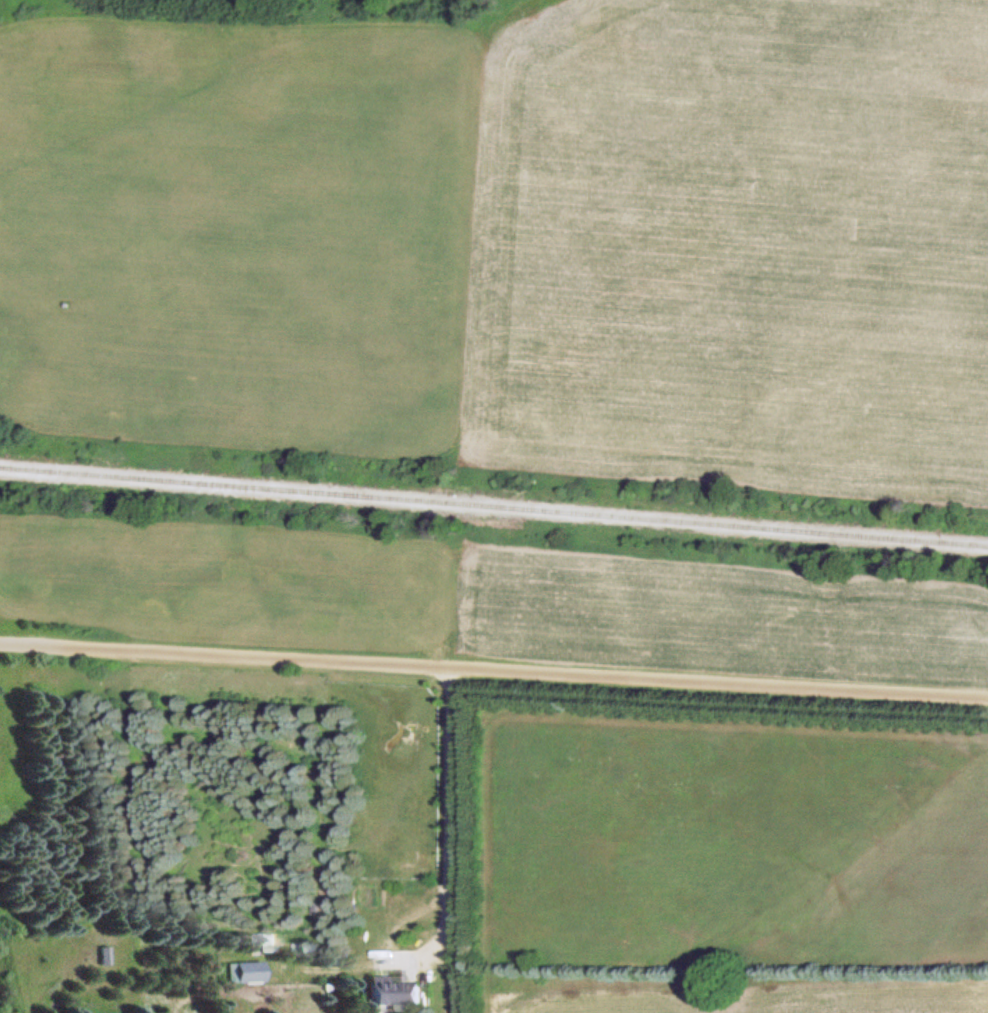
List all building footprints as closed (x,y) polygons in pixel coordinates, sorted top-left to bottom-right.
[(256,951),(276,951),(276,934),(256,934),(256,951)] [(257,962),(230,962),(230,982),(257,982),(257,962)] [(361,1003),(417,1003),(417,982),(394,982),(394,976),(361,976),(361,1003)]
